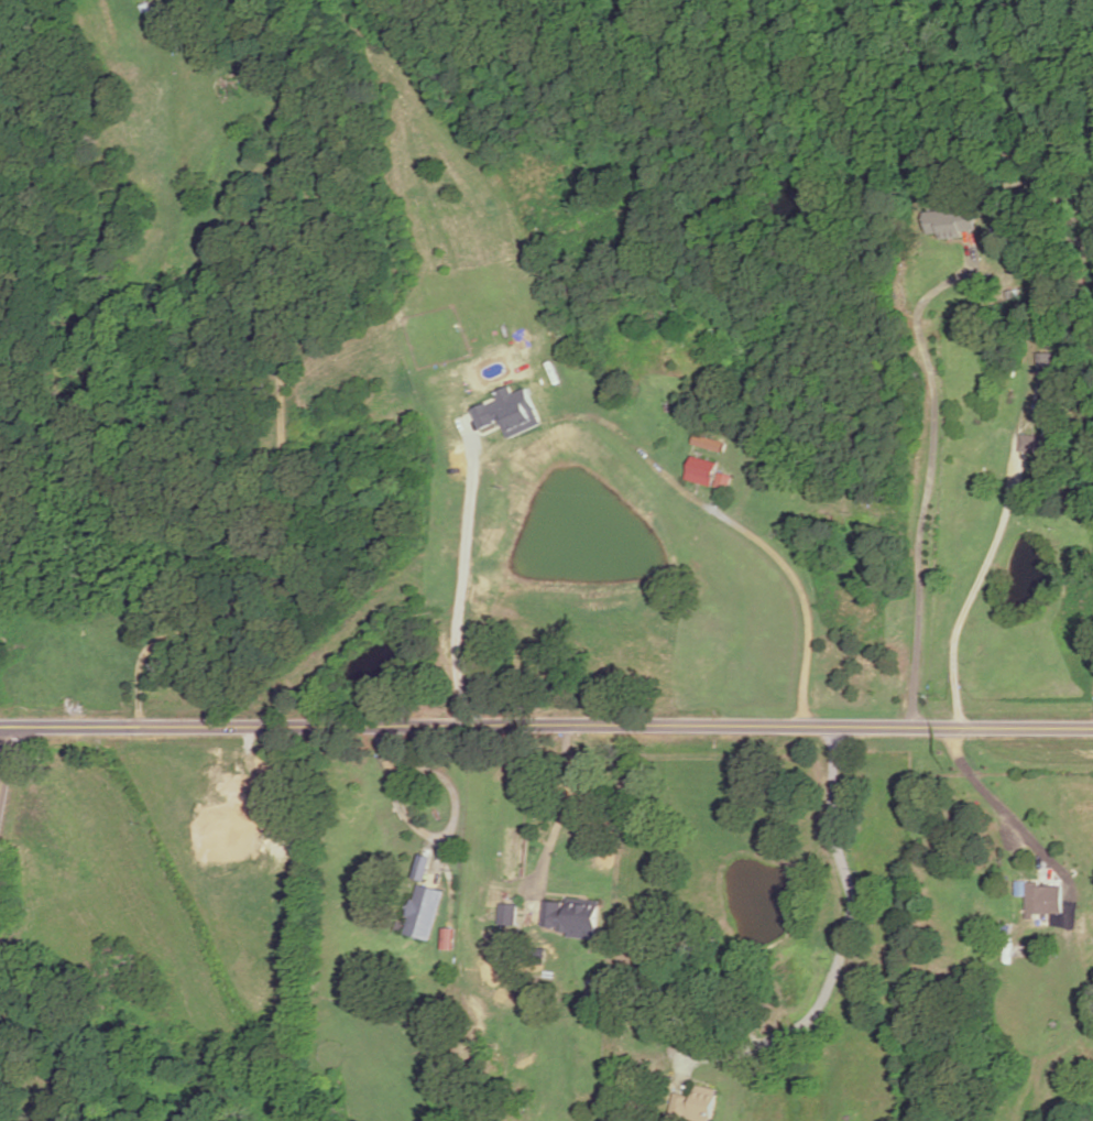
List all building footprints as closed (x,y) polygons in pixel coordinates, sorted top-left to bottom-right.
[(925,233),(922,214),(974,208),(976,228),(961,230),(961,237),(940,240),(939,232),(925,233)] [(1037,378),(1054,378),(1055,352),(1037,352),(1037,378)] [(474,409),(481,428),(502,420),(508,437),(543,424),(529,387),(514,393),(511,385),(497,390),(500,399),(474,409)] [(693,444),(723,451),(725,441),(695,433),(693,444)] [(1050,434),(1050,437),(1019,433),(1017,450),(1036,454),(1035,457),(1045,458),(1045,464),(1058,466),(1062,436),(1050,434)] [(685,480),(711,488),(719,465),(692,456),(685,480)] [(1035,914),(1049,914),(1049,886),(1039,886),(1039,883),(1027,883),(1027,919),(1035,919),(1035,914)] [(419,885),(444,892),(430,940),(406,934),(419,885)] [(545,901),(543,934),(597,937),(599,899),(567,898),(567,902),(545,901)] [(517,905),(516,925),(500,924),(501,904),(517,905)] [(717,1091),(710,1120),(693,1120),(688,1120),(668,1120),(674,1096),(691,1099),(695,1086),(717,1091)]
